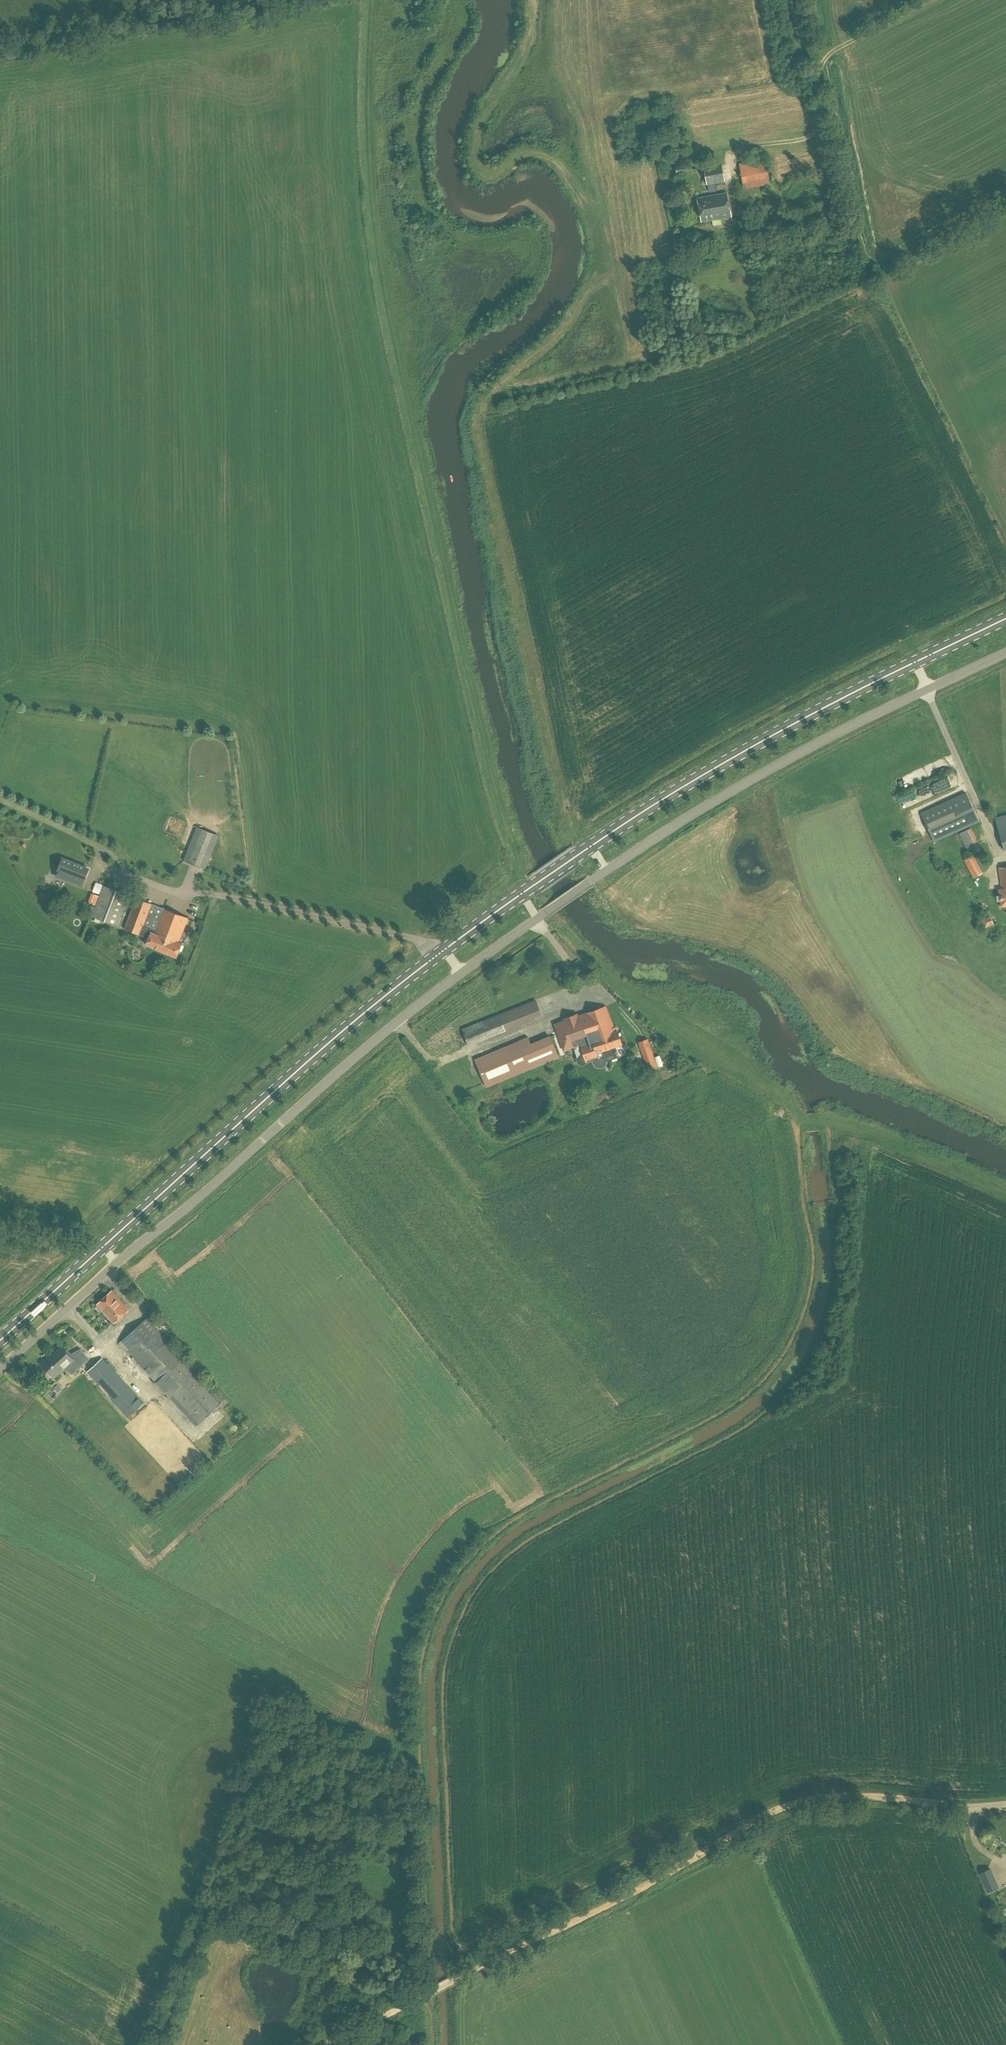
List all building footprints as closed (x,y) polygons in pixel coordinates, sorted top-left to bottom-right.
[(744,189),(770,184),(766,160),(739,165),(744,189)] [(684,173),(693,171),(692,164),(683,165),(684,173)] [(707,184),(725,181),(722,165),(704,168),(707,184)] [(702,222),(731,216),(727,193),(697,199),(702,222)] [(751,218),(768,216),(766,204),(749,207),(751,218)] [(925,766),(928,775),(943,770),(940,761),(925,766)] [(903,786),(917,780),(914,773),(900,779),(903,786)] [(923,787),(926,795),(936,791),(933,783),(923,787)] [(934,842),(979,822),(966,793),(921,813),(934,842)] [(995,818),(1004,850),(1005,850),(1005,815),(995,818)] [(206,869),(219,835),(197,827),(184,861),(206,869)] [(971,827),(959,833),(970,856),(964,860),(973,878),(983,873),(974,855),(973,855),(972,854),(981,849),(971,827)] [(63,859),(56,876),(82,886),(89,869),(63,859)] [(117,926),(129,895),(104,886),(92,916),(117,926)] [(99,896),(92,893),(89,901),(96,904),(99,896)] [(179,942),(188,918),(137,898),(125,929),(140,935),(141,935),(149,938),(146,945),(177,958),(182,944),(179,942)] [(986,929),(994,925),(991,917),(983,920),(986,929)] [(536,1001),(500,1015),(506,1030),(520,1024),(521,1025),(542,1016),(536,1001)] [(607,1065),(607,1064),(608,1061),(618,1058),(614,1047),(622,1044),(618,1031),(616,1032),(606,1006),(555,1024),(564,1050),(592,1040),(593,1043),(581,1047),(585,1061),(593,1058),(592,1063),(596,1068),(602,1069),(607,1065)] [(493,1056),(494,1059),(512,1052),(514,1058),(523,1054),(521,1049),(525,1047),(527,1053),(554,1043),(551,1032),(530,1039),(529,1036),(496,1047),(498,1054),(493,1056)] [(648,1071),(658,1068),(648,1039),(639,1043),(648,1071)] [(485,1066),(489,1075),(510,1066),(507,1057),(485,1066)] [(451,1073),(440,1079),(443,1084),(454,1079),(451,1073)] [(114,1323),(127,1311),(123,1307),(125,1305),(112,1291),(97,1304),(111,1319),(114,1323)] [(196,1426),(223,1401),(147,1318),(120,1342),(156,1382),(196,1426)] [(69,1355),(62,1348),(53,1356),(51,1353),(42,1362),(55,1376),(67,1366),(74,1374),(90,1359),(81,1349),(69,1355)] [(129,1417),(144,1403),(102,1358),(87,1372),(129,1417)] [(988,1892),(998,1887),(990,1869),(980,1874),(988,1892)]
